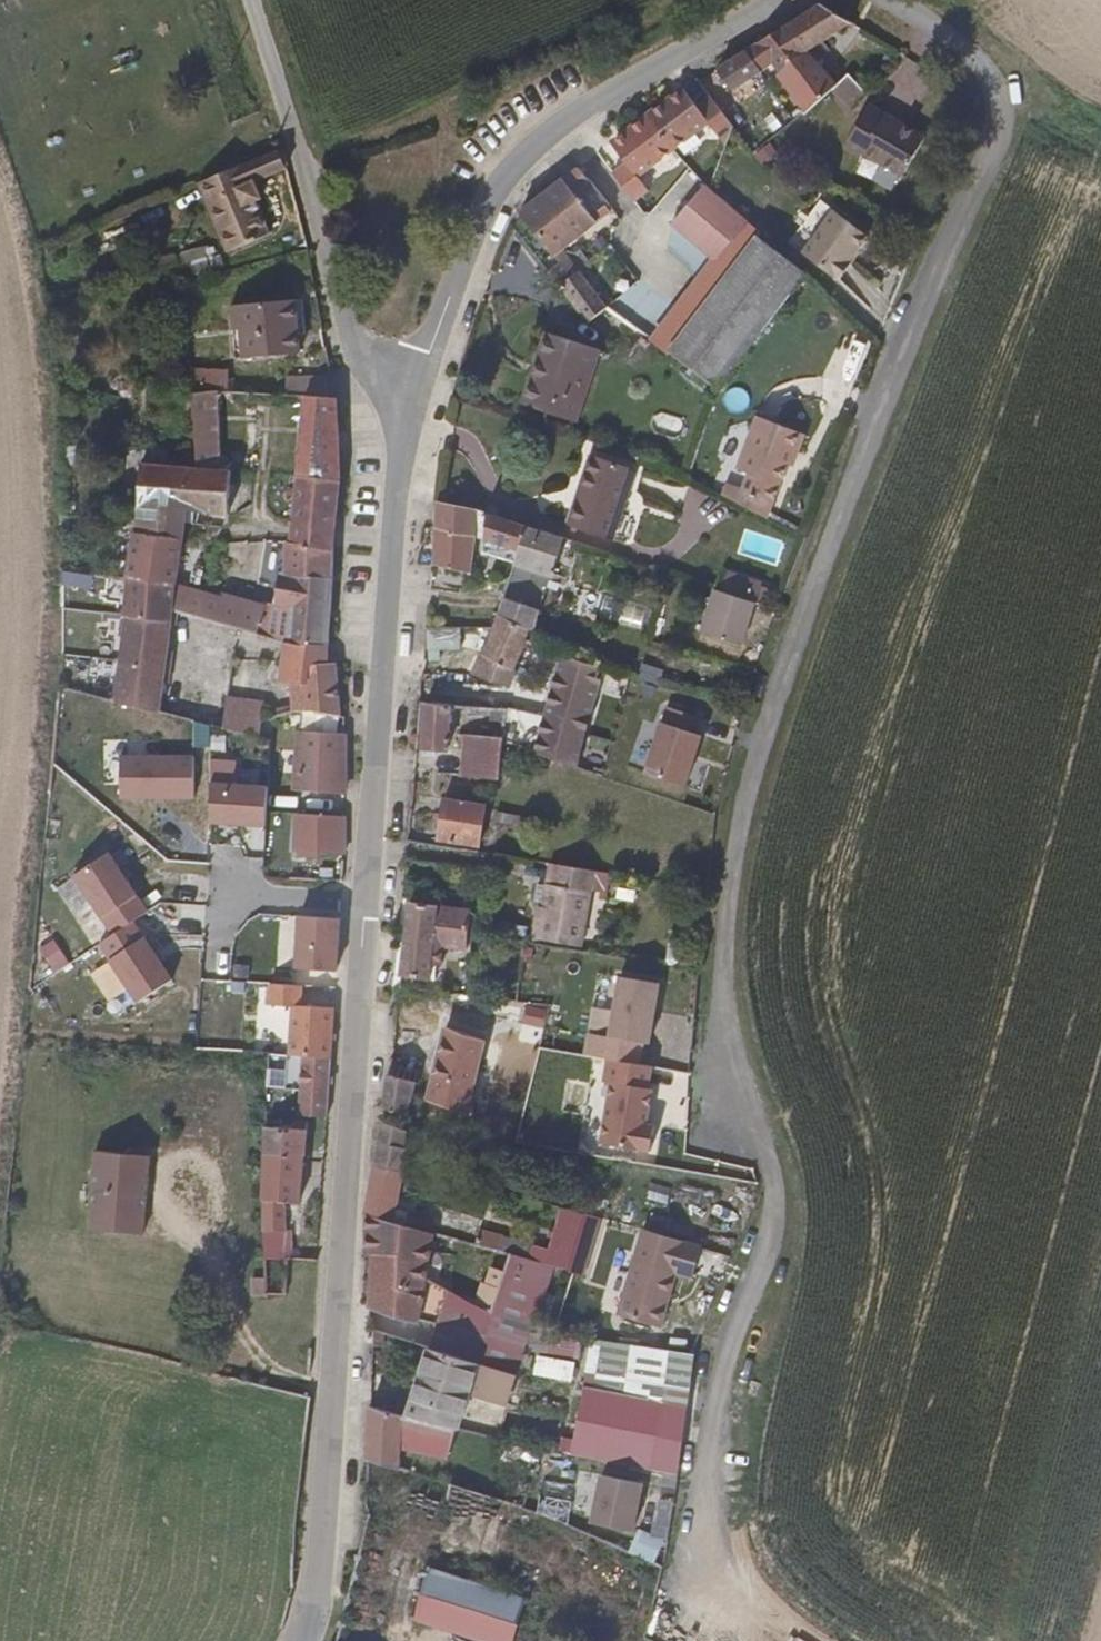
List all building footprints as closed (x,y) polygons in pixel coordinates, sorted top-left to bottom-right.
[(854,8),(841,0),(808,0),(788,12),(805,35),(811,32),(854,8)] [(805,35),(788,12),(748,35),(763,59),(773,53),(780,61),(807,37),(805,35)] [(841,66),(811,32),(805,35),(807,37),(780,61),(808,94),(841,66)] [(763,59),(748,35),(720,52),(735,74),(763,59)] [(878,101),(956,143),(979,101),(901,59),(878,101)] [(648,100),(673,134),(709,108),(720,124),(730,117),(735,114),(714,85),(701,93),(689,77),(673,89),(669,85),(648,100)] [(648,100),(627,116),(629,119),(614,130),(625,146),(611,158),(633,187),(647,175),(636,159),(673,134),(648,100)] [(872,175),(897,143),(859,109),(832,142),(872,175)] [(788,151),(807,178),(826,167),(806,139),(788,151)] [(279,147),(198,180),(228,252),(274,233),(255,186),(289,172),(279,147)] [(523,188),(518,196),(550,240),(561,232),(598,206),(577,176),(589,166),(577,150),(523,188)] [(591,165),(589,166),(577,176),(598,206),(614,194),(591,165)] [(713,261),(749,220),(705,182),(669,222),(713,261)] [(872,236),(834,208),(801,253),(840,281),(872,236)] [(679,334),(763,233),(749,220),(713,261),(664,322),(679,334)] [(550,240),(568,263),(578,255),(561,232),(550,240)] [(713,395),(809,272),(763,233),(679,334),(664,322),(646,343),(713,395)] [(568,263),(558,270),(587,307),(606,293),(578,255),(568,263)] [(298,323),(295,271),(240,276),(246,330),(298,323)] [(576,405),(600,337),(547,316),(521,385),(576,405)] [(297,368),(324,368),(324,345),(284,346),(284,368),(297,368)] [(335,405),(335,368),(324,368),(297,368),(289,505),(332,508),(336,467),(335,405)] [(127,573),(127,578),(175,583),(184,498),(216,501),(219,453),(210,452),(213,404),(223,398),(218,369),(184,377),(184,413),(182,450),(141,446),(127,573)] [(736,488),(766,503),(797,443),(802,445),(811,427),(766,403),(740,454),(751,460),(736,488)] [(609,524),(632,454),(589,437),(565,508),(609,524)] [(433,481),(430,541),(469,550),(471,518),(512,532),(523,508),(471,489),(433,481)] [(184,498),(175,583),(208,587),(216,501),(184,498)] [(330,526),(332,508),(289,505),(288,523),(330,526)] [(539,591),(562,522),(528,510),(512,562),(504,584),(503,589),(537,600),(539,591)] [(175,583),(172,607),(244,611),(285,612),(328,611),(328,551),(330,526),(288,523),(286,523),(284,553),(280,553),(279,592),(294,593),(294,606),(279,605),(278,601),(269,601),(269,593),(208,587),(175,583)] [(127,578),(123,608),(172,610),(172,607),(175,583),(127,578)] [(759,604),(716,588),(699,632),(743,648),(759,604)] [(534,607),(537,600),(503,589),(501,595),(534,607)] [(531,615),(534,607),(501,595),(498,603),(531,615)] [(513,664),(528,624),(531,615),(498,603),(495,612),(482,653),(513,664)] [(123,608),(118,654),(168,656),(172,610),(123,608)] [(285,636),(329,636),(328,611),(285,612),(285,636)] [(427,631),(426,656),(453,657),(455,632),(427,631)] [(320,694),(340,696),(337,636),(329,636),(285,636),(286,665),(298,665),(297,697),(320,694)] [(577,759),(608,652),(568,638),(548,703),(510,691),(505,726),(505,734),(577,759)] [(118,654),(114,694),(163,703),(168,656),(118,654)] [(423,663),(422,671),(460,674),(460,666),(423,663)] [(229,679),(221,714),(262,721),(266,702),(267,687),(229,679)] [(456,683),(432,680),(426,728),(450,731),(456,683)] [(289,769),(344,772),(346,711),(291,707),(289,769)] [(501,763),(505,734),(505,726),(470,721),(466,759),(501,763)] [(706,741),(662,723),(643,773),(687,790),(706,741)] [(196,756),(121,757),(122,801),(159,800),(196,800),(196,756)] [(270,786),(212,783),(209,825),(268,828),(270,786)] [(484,830),(491,798),(492,792),(453,783),(446,821),(484,830)] [(287,831),(341,835),(343,795),(289,791),(287,831)] [(547,816),(549,810),(521,804),(520,811),(547,816)] [(111,851),(75,876),(107,923),(112,920),(125,928),(150,911),(111,851)] [(580,932),(594,859),(556,851),(553,870),(548,869),(544,891),(541,904),(536,903),(533,923),(580,932)] [(410,882),(403,956),(437,960),(439,947),(468,951),(476,896),(410,882)] [(342,919),(299,916),(295,970),(338,973),(342,919)] [(136,922),(100,945),(138,1004),(174,980),(136,922)] [(663,982),(619,975),(608,1038),(652,1046),(663,982)] [(466,1096),(469,1086),(493,1007),(454,988),(426,1060),(391,1050),(384,1091),(404,1095),(408,1076),(466,1096)] [(687,1062),(689,1023),(658,1021),(655,1060),(687,1062)] [(331,1035),(293,1033),(290,1100),(328,1103),(331,1035)] [(655,1089),(609,1081),(597,1147),(644,1155),(655,1089)] [(382,1101),(375,1146),(398,1151),(394,1172),(410,1177),(419,1148),(401,1141),(404,1130),(398,1128),(402,1112),(382,1101)] [(301,1105),(269,1102),(263,1212),(264,1241),(289,1242),(289,1218),(285,1218),(287,1185),(297,1186),(301,1105)] [(151,1225),(152,1145),(98,1145),(98,1224),(151,1225)] [(375,1146),(367,1194),(401,1204),(404,1193),(391,1187),(394,1172),(398,1151),(375,1146)] [(482,1230),(498,1175),(477,1168),(459,1223),(482,1230)] [(367,1194),(360,1237),(401,1240),(403,1279),(421,1283),(438,1286),(441,1274),(421,1269),(420,1255),(433,1214),(401,1204),(367,1194)] [(367,1242),(368,1298),(404,1298),(421,1298),(421,1283),(403,1279),(401,1240),(360,1237),(360,1241),(367,1242)] [(536,1293),(550,1252),(513,1240),(498,1290),(536,1293)] [(677,1332),(690,1277),(647,1266),(633,1322),(677,1332)] [(441,1274),(438,1286),(461,1291),(465,1280),(441,1274)] [(449,1338),(482,1349),(495,1299),(461,1291),(449,1338)] [(368,1298),(369,1314),(405,1325),(404,1298),(368,1298)] [(518,1393),(526,1363),(482,1349),(449,1338),(434,1334),(415,1402),(461,1416),(465,1417),(476,1380),(518,1393)] [(698,1358),(595,1338),(586,1384),(690,1403),(698,1358)] [(690,1405),(585,1385),(571,1454),(677,1474),(690,1405)] [(451,1449),(453,1441),(461,1416),(415,1402),(372,1389),(373,1422),(451,1449)] [(477,1447),(484,1423),(465,1417),(461,1416),(453,1441),(477,1447)] [(648,1484),(600,1474),(590,1522),(638,1532),(648,1484)] [(666,1541),(641,1529),(630,1552),(655,1564),(666,1541)] [(441,1562),(427,1614),(502,1640),(517,1640),(534,1595),(441,1562)]
